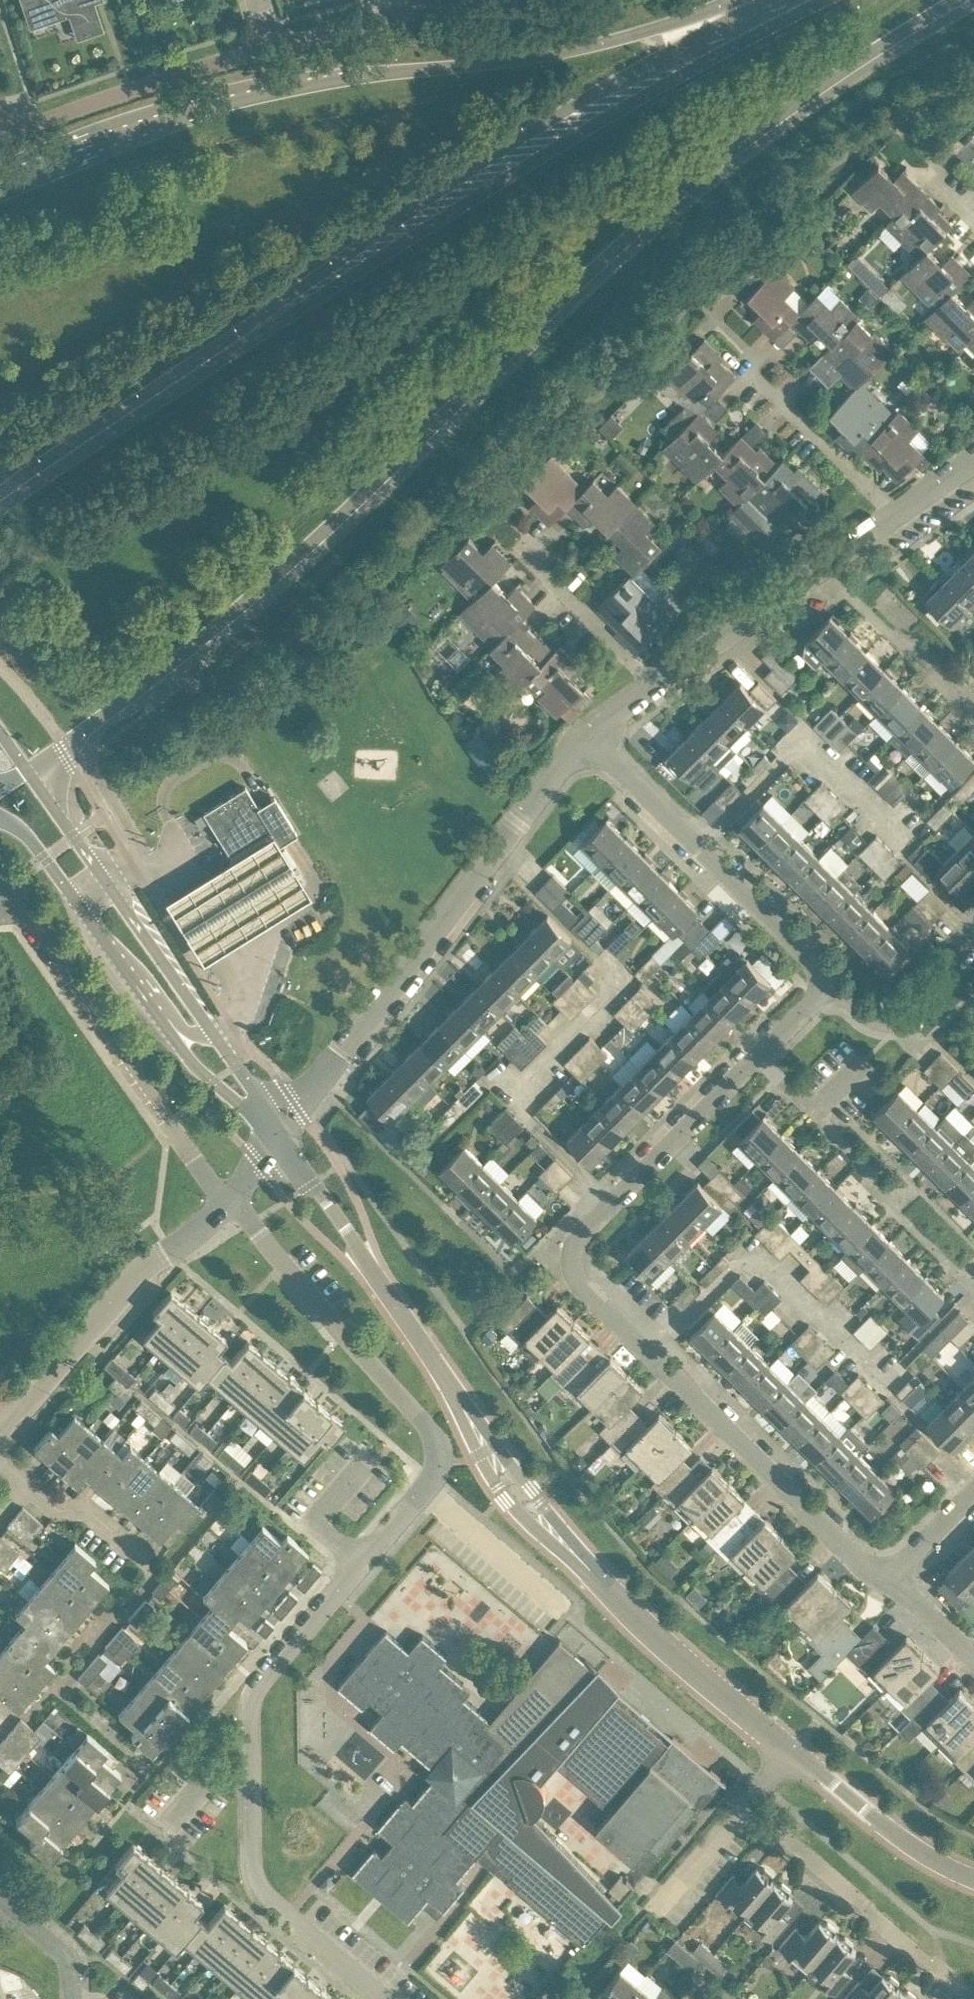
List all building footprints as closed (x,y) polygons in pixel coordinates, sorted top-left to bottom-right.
[(26,15),(56,5),(60,16),(73,12),(79,27),(84,26),(87,34),(104,28),(94,0),(21,0),(26,15)] [(897,213),(920,189),(905,174),(903,176),(900,173),(906,168),(905,167),(892,179),(878,165),(853,190),(872,210),(883,199),(897,213)] [(933,206),(936,204),(920,189),(897,213),(898,214),(887,224),(919,256),(921,255),(929,247),(947,230),(932,215),(943,205),(942,204),(936,209),(933,206)] [(828,245),(817,235),(809,244),(820,254),(828,245)] [(945,298),(954,289),(971,272),(956,256),(954,258),(951,255),(956,250),(955,249),(943,261),(929,247),(921,255),(919,256),(902,273),(935,306),(944,298),(945,298)] [(808,300),(790,282),(776,267),(749,294),(763,309),(751,321),(752,322),(758,316),(760,319),(758,321),(774,337),(792,319),(808,300)] [(900,294),(892,285),(882,294),(890,304),(900,294)] [(973,335),(973,297),(968,303),(954,289),(945,298),(944,298),(935,306),(926,315),(946,335),(954,327),(968,341),(973,335)] [(833,342),(852,325),(860,317),(841,297),(832,305),(818,291),(809,300),(808,300),(792,319),(806,334),(809,332),(812,335),(806,340),(807,341),(819,328),(833,342)] [(865,338),(852,325),(833,342),(818,357),(828,367),(834,361),(840,367),(842,365),(845,368),(839,373),(840,374),(841,373),(855,387),(866,376),(867,376),(893,350),(873,330),(865,338)] [(700,411),(709,402),(736,375),(720,359),(718,362),(715,359),(721,353),(720,352),(718,354),(704,340),(706,338),(705,338),(657,385),(699,410),(700,411)] [(872,380),(867,376),(866,376),(855,387),(831,411),(845,426),(833,438),(834,439),(839,433),(842,436),(840,439),(856,454),(861,449),(897,413),(896,412),(868,384),(872,380)] [(920,427),(900,408),(896,412),(897,413),(861,449),(876,463),(881,458),(884,461),(882,463),(898,478),(915,461),(923,469),(935,456),(926,448),(924,451),(910,437),(920,427)] [(715,426),(700,411),(699,410),(673,437),(663,446),(678,461),(679,460),(698,480),(716,462),(724,452),(710,438),(722,426),(721,425),(716,431),(713,428),(715,426)] [(629,438),(619,429),(612,436),(622,446),(629,438)] [(558,448),(568,439),(561,432),(551,441),(558,448)] [(739,503),(778,464),(763,449),(758,455),(755,452),(757,450),(742,434),(724,452),(716,462),(729,476),(721,485),(739,503)] [(571,473),(566,468),(552,454),(525,480),(540,495),(527,507),(528,508),(534,502),(537,505),(535,508),(550,523),(568,505),(586,486),(572,472),(571,473)] [(817,500),(816,500),(813,502),(809,501),(821,489),(806,473),(800,479),(797,476),(799,474),(784,458),(778,464),(739,503),(730,512),(732,514),(731,515),(760,543),(761,542),(765,545),(797,513),(798,518),(795,521),(797,522),(798,523),(799,524),(801,524),(803,524),(805,525),(807,524),(809,524),(811,523),(812,522),(817,517),(818,516),(819,515),(819,514),(820,511),(820,510),(820,508),(820,506),(820,505),(819,504),(818,502),(817,500)] [(610,529),(635,503),(617,485),(609,493),(594,479),(586,486),(568,505),(583,520),(585,518),(588,521),(582,526),(583,527),(595,515),(610,529)] [(687,495),(680,502),(688,509),(695,502),(687,495)] [(634,572),(648,557),(660,546),(645,531),(654,522),(635,503),(610,529),(624,543),(612,556),(618,551),(621,554),(619,556),(634,572)] [(494,579),(512,561),(496,546),(494,548),(491,545),(497,539),(496,539),(484,551),(469,536),(442,563),(462,582),(461,583),(475,597),(485,587),(485,588),(494,579)] [(723,548),(712,537),(702,547),(712,558),(723,548)] [(963,561),(973,572),(973,550),(963,561)] [(973,598),(973,572),(963,561),(945,579),(969,603),(973,598)] [(616,631),(622,637),(637,652),(685,604),(666,585),(655,596),(631,573),(598,607),(619,628),(616,631)] [(508,593),(494,579),(485,588),(485,587),(475,597),(467,605),(460,611),(493,645),(509,629),(510,630),(518,621),(536,603),(521,588),(519,590),(516,587),(521,581),(520,581),(508,593)] [(951,621),(969,603),(945,579),(928,596),(926,594),(925,595),(951,621)] [(816,666),(826,657),(849,633),(832,615),(834,613),(833,612),(807,638),(804,654),(816,666)] [(524,681),(554,650),(540,635),(534,641),(531,638),(533,636),(518,621),(510,630),(509,629),(493,645),(491,647),(506,662),(497,671),(516,690),(525,681),(524,681)] [(844,675),(867,651),(849,633),(826,657),(844,675)] [(573,662),(575,660),(560,645),(554,650),(524,681),(525,681),(538,695),(539,695),(558,714),(585,687),(598,675),(582,660),(576,665),(573,662)] [(862,692),(885,669),(867,651),(844,675),(862,692)] [(804,679),(800,675),(782,657),(773,666),(791,684),(792,683),(795,687),(804,679)] [(783,693),(791,684),(773,666),(764,675),(783,693)] [(880,710),(903,687),(885,669),(862,692),(880,710)] [(768,707),(777,698),(759,681),(750,690),(741,681),(723,699),(747,723),(765,705),(768,707)] [(898,728),(921,704),(903,687),(880,710),(898,728)] [(840,714),(832,706),(822,696),(804,714),(814,724),(822,732),(840,714)] [(729,741),(747,723),(723,699),(705,717),(729,741)] [(916,746),(939,722),(921,704),(898,728),(916,746)] [(831,741),(849,723),(840,714),(822,732),(831,741)] [(737,749),(729,741),(705,717),(687,735),(711,759),(719,767),(737,749)] [(934,764),(957,740),(939,722),(916,746),(934,764)] [(840,750),(849,741),(858,732),(849,723),(831,741),(840,750)] [(465,741),(476,756),(491,746),(480,730),(465,741)] [(693,777),(711,759),(687,735),(670,753),(668,751),(667,752),(693,777)] [(973,761),(973,757),(957,740),(934,764),(952,782),(973,761)] [(760,772),(772,760),(765,754),(754,766),(760,772)] [(876,786),(894,768),(886,760),(868,778),(876,786)] [(748,784),(760,772),(754,766),(742,777),(748,784)] [(885,795),(904,777),(894,768),(876,786),(885,795)] [(962,783),(971,792),(972,792),(973,794),(973,772),(962,783)] [(894,804),(904,794),(912,786),(904,777),(885,795),(894,804)] [(812,806),(830,787),(823,780),(805,798),(812,806)] [(724,808),(742,790),(733,781),(716,799),(724,808)] [(964,800),(971,792),(962,783),(955,790),(964,800)] [(274,795),(263,802),(258,806),(245,785),(204,811),(230,853),(270,828),(279,842),(297,831),(274,795)] [(821,815),(839,797),(830,787),(812,806),(821,815)] [(831,824),(840,814),(849,806),(839,797),(821,815),(831,824)] [(759,844),(783,820),(765,801),(741,825),(759,844)] [(927,819),(936,827),(936,828),(954,810),(946,801),(927,819)] [(602,859),(626,836),(608,818),(611,816),(610,815),(584,841),(602,859)] [(777,861),(801,838),(783,820),(759,844),(777,861)] [(858,833),(851,826),(841,835),(849,842),(858,833)] [(957,849),(973,866),(973,831),(957,849)] [(273,834),(169,901),(207,961),(312,895),(273,834)] [(867,860),(885,842),(877,834),(859,852),(867,860)] [(620,878),(644,854),(626,836),(602,859),(620,878)] [(795,879),(819,856),(801,838),(777,861),(795,879)] [(875,868),(893,850),(885,842),(867,860),(875,868)] [(945,861),(929,845),(922,853),(915,847),(908,854),(950,895),(958,886),(963,891),(973,879),(973,866),(957,849),(945,861)] [(885,878),(903,860),(893,850),(875,868),(885,878)] [(638,895),(662,872),(644,854),(620,878),(638,895)] [(813,897),(837,873),(819,856),(795,879),(813,897)] [(918,896),(929,884),(913,869),(902,881),(918,896)] [(656,913),(680,889),(662,872),(638,895),(656,913)] [(544,882),(562,900),(571,891),(553,873),(544,882)] [(831,915),(855,891),(837,873),(813,897),(831,915)] [(554,908),(562,900),(544,882),(536,890),(554,908)] [(940,914),(948,905),(930,887),(922,896),(940,914)] [(685,939),(698,926),(703,921),(694,912),(698,908),(680,889),(656,913),(675,931),(652,953),(661,962),(685,938),(685,939)] [(849,933),(873,909),(855,891),(831,915),(849,933)] [(931,923),(940,914),(922,896),(913,905),(931,923)] [(596,938),(615,919),(596,901),(581,916),(572,925),(590,943),(596,938)] [(572,925),(581,916),(567,903),(558,911),(572,925)] [(891,927),(873,909),(849,933),(867,951),(891,927)] [(723,935),(735,919),(725,912),(713,928),(723,935)] [(554,956),(571,939),(572,937),(548,914),(530,932),(554,956)] [(711,929),(710,928),(703,921),(698,926),(685,939),(693,947),(711,929)] [(909,945),(909,944),(913,940),(895,922),(891,927),(867,951),(886,969),(909,945)] [(617,953),(631,939),(634,935),(625,927),(608,944),(617,953)] [(702,955),(720,937),(711,929),(693,947),(702,955)] [(536,974),(554,956),(530,932),(512,950),(536,974)] [(596,938),(590,943),(598,952),(604,946),(596,938)] [(535,975),(536,974),(512,950),(494,968),(518,992),(520,990),(524,994),(539,979),(535,975)] [(644,980),(661,962),(652,953),(635,971),(644,980)] [(772,981),(748,957),(743,953),(735,956),(733,957),(729,953),(718,964),(722,968),(753,999),(772,981)] [(596,977),(586,967),(579,973),(574,979),(569,984),(587,1002),(597,991),(589,983),(596,977)] [(500,1010),(518,992),(494,968),(476,986),(500,1010)] [(736,1017),(753,999),(722,968),(705,986),(712,994),(736,1017)] [(569,984),(574,979),(568,973),(553,989),(558,995),(561,992),(579,1010),(587,1002),(569,984)] [(482,1028),(500,1010),(476,986),(459,1004),(482,1028)] [(630,996),(648,1014),(658,1004),(640,986),(630,996)] [(572,1017),(579,1010),(561,992),(558,995),(554,999),(572,1017)] [(718,1035),(736,1017),(712,994),(694,1012),(718,1035)] [(640,1023),(648,1014),(630,996),(622,1004),(640,1023)] [(465,1046),(482,1028),(459,1004),(441,1022),(465,1046)] [(633,1030),(640,1023),(622,1004),(615,1012),(633,1030)] [(700,1053),(718,1035),(694,1012),(676,1029),(700,1053)] [(447,1064),(465,1046),(441,1022),(423,1040),(447,1064)] [(548,1041),(538,1032),(530,1023),(520,1033),(538,1051),(548,1041)] [(682,1071),(700,1053),(676,1029),(658,1047),(682,1071)] [(531,1059),(538,1051),(520,1033),(512,1041),(531,1059)] [(609,1054),(600,1046),(591,1036),(582,1045),(600,1062),(609,1054)] [(429,1082),(447,1064),(423,1040),(405,1058),(429,1082)] [(522,1067),(531,1059),(512,1041),(504,1049),(522,1067)] [(591,1072),(600,1062),(582,1045),(573,1054),(591,1072)] [(664,1089),(682,1071),(658,1047),(640,1065),(664,1089)] [(942,1051),(932,1060),(951,1078),(960,1069),(942,1051)] [(583,1080),(591,1072),(573,1054),(565,1062),(583,1080)] [(664,1089),(640,1065),(630,1055),(612,1073),(622,1083),(646,1107),(664,1089)] [(411,1100),(429,1082),(405,1058),(387,1076),(411,1100)] [(949,1080),(965,1096),(973,1087),(973,1083),(960,1069),(951,1078),(950,1079),(949,1080)] [(393,1118),(411,1100),(387,1076),(370,1094),(368,1091),(367,1092),(393,1118)] [(456,1099),(465,1108),(484,1089),(475,1080),(456,1099)] [(628,1125),(646,1107),(622,1083),(605,1101),(628,1125)] [(894,1130),(918,1107),(899,1088),(876,1112),(894,1130)] [(557,1090),(545,1102),(551,1108),(563,1096),(557,1090)] [(458,1115),(465,1108),(456,1099),(449,1106),(458,1115)] [(611,1143),(628,1125),(605,1101),(587,1119),(611,1143)] [(441,1131),(458,1115),(449,1106),(445,1110),(447,1113),(435,1125),(441,1131)] [(498,1133),(516,1116),(507,1107),(489,1125),(498,1133)] [(912,1148),(936,1124),(918,1107),(894,1130),(912,1148)] [(759,1157),(783,1133),(765,1115),(767,1113),(766,1112),(741,1138),(759,1157)] [(930,1166),(954,1142),(965,1131),(947,1113),(936,1124),(912,1148),(930,1166)] [(507,1142),(525,1124),(516,1116),(498,1133),(507,1142)] [(592,1161),(611,1143),(587,1119),(568,1138),(592,1161)] [(430,1143),(441,1131),(435,1125),(424,1136),(430,1143)] [(973,1158),(973,1138),(966,1130),(965,1131),(954,1142),(930,1166),(948,1184),(972,1160),(973,1158)] [(533,1133),(526,1139),(532,1146),(539,1139),(533,1133)] [(777,1175),(801,1151),(783,1133),(759,1157),(777,1175)] [(460,1186),(483,1162),(465,1144),(441,1167),(460,1186)] [(795,1193),(819,1169),(801,1151),(777,1175),(795,1193)] [(547,1165),(565,1183),(574,1174),(556,1156),(547,1165)] [(972,1160),(948,1184),(966,1202),(973,1194),(973,1162),(972,1160)] [(478,1204),(501,1180),(483,1162),(460,1186),(478,1204)] [(557,1191),(565,1183),(547,1165),(539,1173),(557,1191)] [(729,1195),(738,1185),(720,1167),(711,1177),(729,1195)] [(813,1210),(837,1187),(819,1169),(795,1193),(813,1210)] [(737,1203),(729,1195),(711,1177),(703,1185),(699,1180),(680,1199),(704,1223),(714,1213),(713,1211),(722,1202),(729,1210),(737,1203)] [(496,1221),(519,1198),(501,1180),(478,1204),(496,1221)] [(737,1203),(747,1194),(738,1185),(729,1195),(737,1203)] [(831,1229),(855,1205),(837,1187),(813,1210),(831,1229)] [(966,1202),(973,1210),(973,1194),(966,1202)] [(519,1198),(496,1221),(514,1240),(538,1216),(519,1198)] [(686,1241),(704,1223),(680,1199),(662,1217),(686,1241)] [(849,1246),(873,1222),(855,1205),(831,1229),(849,1246)] [(756,1210),(750,1216),(761,1226),(755,1232),(764,1240),(782,1223),(773,1214),(767,1220),(756,1210)] [(669,1258),(686,1241),(662,1217),(645,1234),(669,1258)] [(866,1263),(890,1239),(873,1222),(849,1246),(842,1254),(859,1271),(866,1263)] [(773,1250),(791,1232),(782,1223),(764,1240),(773,1250)] [(781,1258),(791,1248),(799,1240),(791,1232),(773,1250),(781,1258)] [(650,1277),(669,1258),(645,1234),(627,1252),(625,1250),(624,1251),(650,1277)] [(885,1282),(909,1258),(890,1239),(866,1263),(885,1282)] [(712,1266),(718,1273),(730,1260),(724,1254),(712,1266)] [(903,1300),(927,1276),(909,1258),(885,1282),(903,1300)] [(810,1287),(828,1269),(819,1259),(801,1277),(810,1287)] [(707,1284),(718,1273),(712,1266),(701,1278),(707,1284)] [(818,1295),(836,1277),(828,1269),(810,1287),(818,1295)] [(919,1336),(931,1324),(931,1325),(949,1307),(941,1298),(945,1294),(927,1276),(903,1300),(910,1307),(900,1317),(919,1336)] [(827,1303),(837,1293),(845,1285),(836,1277),(818,1295),(827,1303)] [(755,1305),(773,1287),(765,1279),(747,1297),(755,1305)] [(683,1308),(701,1290),(692,1281),(674,1300),(683,1308)] [(765,1314),(772,1307),(783,1296),(773,1287),(755,1305),(765,1314)] [(168,1322),(185,1303),(170,1290),(153,1311),(160,1317),(143,1336),(158,1348),(175,1328),(168,1322)] [(535,1359),(541,1353),(575,1319),(558,1303),(548,1314),(528,1294),(500,1322),(521,1343),(520,1344),(535,1359)] [(181,1334),(198,1314),(185,1303),(168,1322),(175,1328),(158,1348),(171,1360),(188,1340),(181,1334)] [(711,1351),(734,1327),(711,1304),(690,1325),(695,1330),(692,1333),(711,1351)] [(864,1304),(856,1311),(861,1316),(869,1309),(864,1304)] [(952,1338),(971,1319),(961,1310),(924,1346),(933,1355),(951,1337),(952,1338)] [(863,1339),(881,1321),(872,1312),(854,1330),(863,1339)] [(195,1346),(212,1326),(198,1314),(181,1334),(188,1340),(171,1360),(185,1371),(202,1352),(195,1346)] [(562,1385),(588,1359),(578,1348),(591,1335),(575,1319),(541,1353),(556,1368),(551,1373),(562,1385)] [(973,1330),(973,1323),(971,1319),(952,1338),(959,1345),(973,1330)] [(871,1347),(880,1338),(889,1329),(881,1321),(863,1339),(871,1347)] [(801,1351),(819,1332),(810,1323),(792,1341),(801,1351)] [(207,1374),(225,1353),(218,1348),(226,1338),(212,1326),(195,1346),(202,1352),(185,1371),(199,1384),(208,1374),(207,1374)] [(490,1326),(482,1333),(489,1342),(498,1335),(490,1326)] [(729,1369),(752,1345),(734,1327),(711,1351),(729,1369)] [(810,1359),(828,1341),(819,1332),(801,1351),(810,1359)] [(245,1372),(262,1352),(247,1340),(231,1359),(225,1353),(207,1374),(208,1374),(221,1386),(238,1366),(245,1372)] [(818,1367),(825,1359),(836,1349),(828,1341),(810,1359),(818,1367)] [(747,1387),(770,1363),(752,1345),(729,1369),(747,1387)] [(918,1370),(933,1355),(924,1346),(910,1361),(918,1370)] [(259,1383),(275,1364),(262,1352),(245,1372),(238,1366),(221,1386),(235,1397),(252,1378),(259,1383)] [(135,1375),(113,1356),(112,1355),(104,1365),(116,1375),(127,1384),(135,1375)] [(594,1405),(628,1372),(611,1355),(598,1369),(588,1359),(562,1385),(573,1396),(579,1390),(594,1405)] [(765,1405),(788,1381),(770,1363),(747,1387),(765,1405)] [(272,1395),(289,1375),(275,1364),(259,1383),(252,1378),(235,1397),(249,1409),(265,1389),(272,1395)] [(782,1423),(817,1388),(799,1370),(788,1381),(765,1405),(782,1423)] [(610,1442),(637,1415),(627,1405),(644,1388),(628,1372),(594,1405),(608,1419),(598,1429),(610,1442)] [(850,1399),(868,1381),(859,1372),(841,1391),(850,1399)] [(120,1394),(127,1384),(116,1375),(108,1384),(120,1394)] [(134,1390),(138,1384),(141,1380),(135,1375),(127,1384),(134,1390)] [(286,1407),(303,1387),(289,1375),(272,1395),(265,1389),(249,1409),(262,1421),(279,1401),(286,1407)] [(964,1386),(973,1395),(973,1376),(964,1386)] [(921,1392),(915,1385),(909,1379),(897,1391),(909,1404),(921,1392)] [(858,1407),(876,1390),(868,1381),(850,1399),(858,1407)] [(126,1399),(134,1390),(127,1384),(120,1394),(126,1399)] [(158,1403),(165,1395),(155,1386),(148,1394),(158,1403)] [(973,1424),(973,1395),(964,1386),(947,1404),(970,1428),(973,1424)] [(300,1419),(316,1399),(303,1387),(286,1407),(279,1401),(262,1421),(276,1432),(293,1413),(300,1419)] [(800,1440),(832,1409),(814,1391),(817,1388),(782,1423),(800,1440)] [(867,1416),(885,1398),(876,1390),(858,1407),(867,1416)] [(168,1411),(169,1411),(176,1403),(165,1395),(158,1403),(168,1411)] [(145,1415),(152,1407),(142,1398),(134,1407),(145,1415)] [(313,1430),(330,1411),(316,1399),(300,1419),(293,1413),(276,1432),(290,1444),(306,1424),(313,1430)] [(964,1434),(970,1428),(947,1404),(928,1422),(956,1450),(968,1438),(964,1434)] [(172,1424),(162,1416),(152,1407),(145,1415),(155,1424),(152,1428),(162,1436),(172,1424)] [(173,1415),(183,1424),(190,1416),(180,1407),(173,1415)] [(818,1458),(842,1435),(850,1427),(832,1409),(800,1440),(818,1458)] [(320,1438),(327,1443),(345,1423),(330,1411),(313,1430),(306,1424),(290,1444),(304,1456),(320,1438)] [(638,1467),(643,1462),(677,1429),(660,1412),(647,1425),(637,1415),(610,1442),(622,1454),(623,1453),(638,1467)] [(72,1445),(89,1425),(75,1413),(58,1432),(51,1426),(34,1447),(48,1459),(65,1439),(72,1445)] [(200,1438),(207,1430),(197,1421),(190,1430),(200,1438)] [(86,1457),(103,1437),(89,1425),(72,1445),(65,1439),(48,1459),(62,1471),(79,1451),(86,1457)] [(179,1445),(186,1436),(176,1428),(169,1436),(179,1445)] [(664,1494),(690,1468),(680,1458),(693,1445),(677,1429),(643,1462),(657,1477),(652,1482),(664,1494)] [(200,1438),(210,1447),(217,1439),(207,1430),(200,1438)] [(932,1458),(941,1449),(923,1431),(914,1440),(932,1458)] [(836,1476),(860,1452),(842,1435),(818,1458),(836,1476)] [(189,1454),(196,1445),(186,1436),(179,1445),(189,1454)] [(91,1478),(116,1449),(103,1437),(86,1457),(79,1451),(62,1471),(76,1483),(85,1473),(91,1478)] [(924,1466),(932,1458),(914,1440),(905,1448),(924,1466)] [(128,1476),(145,1456),(131,1444),(123,1454),(116,1449),(91,1478),(105,1490),(121,1470),(128,1476)] [(227,1462),(234,1454),(224,1445),(217,1453),(227,1462)] [(207,1468),(214,1460),(203,1451),(196,1460),(207,1468)] [(854,1494),(878,1470),(860,1452),(836,1476),(854,1494)] [(588,1461),(580,1453),(571,1461),(580,1469),(588,1461)] [(227,1462),(237,1471),(244,1462),(234,1454),(227,1462)] [(602,1454),(593,1463),(602,1472),(607,1467),(607,1459),(602,1454)] [(142,1488),(159,1468),(145,1456),(128,1476),(121,1470),(105,1490),(118,1502),(135,1482),(142,1488)] [(691,1520),(730,1481),(713,1465),(700,1478),(690,1468),(664,1494),(675,1505),(675,1504),(691,1520)] [(156,1499),(173,1480),(159,1468),(142,1488),(135,1482),(118,1502),(132,1513),(149,1494),(156,1499)] [(254,1485),(261,1477),(251,1468),(244,1477),(254,1485)] [(878,1470),(854,1494),(873,1512),(896,1489),(878,1470)] [(580,1473),(577,1476),(583,1482),(586,1479),(580,1473)] [(254,1485),(265,1494),(272,1486),(261,1477),(254,1485)] [(169,1511),(186,1491),(173,1480),(156,1499),(149,1494),(132,1513),(146,1525),(163,1505),(169,1511)] [(716,1547),(743,1521),(733,1511),(746,1498),(730,1481),(691,1520),(706,1535),(705,1536),(708,1539),(716,1547)] [(183,1524),(201,1504),(186,1491),(169,1511),(163,1505),(146,1525),(169,1545),(186,1526),(183,1524)] [(43,1523),(24,1506),(23,1505),(15,1514),(35,1532),(43,1523)] [(654,1505),(642,1517),(650,1525),(662,1513),(654,1505)] [(28,1541),(35,1532),(15,1514),(7,1524),(28,1541)] [(749,1568),(782,1534),(766,1518),(753,1531),(743,1521),(716,1547),(728,1558),(733,1552),(749,1568)] [(276,1545),(297,1563),(308,1550),(287,1533),(281,1540),(262,1523),(252,1536),(270,1552),(276,1545)] [(0,1534),(0,1550),(12,1560),(20,1551),(0,1534)] [(770,1600),(796,1573),(786,1563),(799,1550),(782,1534),(749,1568),(744,1573),(758,1588),(770,1600)] [(285,1577),(297,1563),(276,1545),(270,1552),(252,1536),(239,1551),(258,1567),(264,1560),(285,1577)] [(715,1546),(708,1539),(700,1548),(706,1555),(715,1546)] [(75,1578),(96,1596),(109,1582),(90,1565),(96,1559),(75,1541),(62,1556),(81,1571),(75,1578)] [(966,1552),(973,1560),(973,1544),(966,1552)] [(660,1545),(652,1553),(655,1556),(663,1548),(660,1545)] [(12,1560),(0,1550),(0,1566),(4,1569),(12,1560)] [(272,1593),(285,1577),(264,1560),(258,1567),(239,1551),(226,1566),(245,1582),(251,1575),(272,1593)] [(950,1574),(939,1585),(960,1606),(973,1592),(973,1560),(966,1552),(956,1563),(954,1561),(946,1568),(945,1569),(950,1574)] [(85,1610),(96,1596),(75,1578),(81,1571),(62,1556),(51,1569),(69,1585),(64,1592),(85,1610)] [(313,1580),(322,1569),(313,1562),(305,1573),(313,1580)] [(260,1606),(272,1593),(251,1575),(245,1582),(226,1566),(215,1579),(233,1595),(239,1588),(260,1606)] [(72,1624),(85,1610),(64,1592),(69,1585),(51,1569),(38,1584),(57,1600),(51,1606),(72,1624)] [(802,1620),(835,1587),(819,1570),(806,1583),(796,1573),(770,1600),(781,1611),(787,1605),(802,1620)] [(161,1581),(169,1588),(178,1578),(169,1571),(161,1581)] [(304,1590),(313,1580),(305,1573),(296,1583),(304,1590)] [(248,1620),(260,1606),(239,1588),(233,1595),(215,1579),(203,1593),(212,1601),(233,1619),(239,1612),(248,1620)] [(160,1598),(169,1588),(161,1581),(152,1591),(160,1598)] [(60,1639),(72,1624),(51,1606),(57,1600),(38,1584),(26,1598),(46,1615),(40,1622),(60,1639)] [(839,1616),(852,1603),(835,1587),(802,1620),(817,1635),(811,1641),(822,1652),(809,1665),(813,1669),(801,1681),(809,1689),(847,1652),(861,1637),(839,1616)] [(290,1607),(298,1597),(290,1590),(281,1600),(290,1607)] [(49,1651),(60,1639),(40,1622),(46,1615),(26,1598),(15,1611),(25,1619),(20,1626),(49,1651)] [(137,1608),(146,1615),(154,1605),(146,1598),(137,1608)] [(281,1617),(290,1607),(281,1600),(273,1610),(281,1617)] [(228,1625),(233,1619),(212,1601),(201,1615),(220,1631),(215,1638),(235,1656),(247,1641),(228,1625)] [(137,1625),(146,1615),(137,1608),(129,1618),(137,1625)] [(223,1669),(235,1656),(215,1638),(220,1631),(201,1615),(190,1628),(209,1644),(204,1651),(223,1669)] [(265,1635),(274,1625),(266,1618),(257,1628),(265,1635)] [(885,1690),(924,1651),(908,1635),(895,1648),(873,1626),(875,1624),(874,1623),(861,1637),(847,1652),(858,1663),(857,1664),(870,1676),(871,1675),(885,1690)] [(114,1635),(122,1642),(131,1632),(123,1625),(114,1635)] [(45,1657),(49,1651),(20,1626),(8,1640),(27,1656),(21,1662),(41,1680),(54,1665),(45,1657)] [(211,1683),(223,1669),(204,1651),(209,1644),(190,1628),(178,1642),(196,1658),(191,1665),(211,1683)] [(561,1639),(491,1720),(464,1696),(457,1704),(451,1698),(464,1683),(441,1663),(448,1655),(423,1634),(410,1649),(386,1629),(366,1653),(374,1661),(368,1667),(360,1660),(339,1684),(364,1706),(371,1698),(385,1710),(371,1725),(396,1746),(402,1739),(433,1764),(427,1772),(434,1778),(414,1802),(421,1809),(416,1815),(401,1802),(379,1827),(395,1840),(383,1854),(375,1847),(354,1872),(354,1873),(334,1896),(395,1948),(415,1925),(409,1919),(423,1903),(438,1916),(466,1884),(458,1878),(484,1847),(497,1859),(510,1874),(507,1879),(584,1944),(620,1902),(535,1813),(539,1810),(543,1805),(545,1798),(546,1790),(545,1785),(543,1780),(556,1762),(612,1809),(596,1827),(647,1871),(661,1855),(724,1780),(727,1783),(727,1782),(711,1768),(708,1773),(685,1754),(689,1749),(674,1736),(669,1741),(593,1676),(598,1671),(561,1639)] [(144,1637),(138,1632),(135,1636),(141,1641),(144,1637)] [(114,1653),(122,1642),(114,1635),(105,1646),(114,1653)] [(41,1680),(21,1662),(27,1656),(8,1640),(0,1649),(0,1656),(15,1668),(9,1675),(30,1693),(41,1680)] [(200,1696),(211,1683),(191,1665),(196,1658),(178,1642),(166,1655),(185,1671),(180,1677),(200,1696)] [(899,1729),(938,1691),(927,1680),(941,1667),(924,1651),(885,1690),(901,1705),(888,1718),(899,1729)] [(113,1667),(106,1661),(107,1660),(99,1653),(91,1662),(106,1675),(113,1667)] [(188,1710),(200,1696),(180,1677),(185,1671),(166,1655),(155,1669),(173,1685),(168,1691),(188,1710)] [(15,1668),(0,1656),(0,1692),(18,1708),(30,1693),(9,1675),(15,1668)] [(111,1679),(106,1675),(91,1662),(78,1677),(87,1684),(90,1680),(92,1682),(93,1680),(103,1689),(111,1679)] [(176,1724),(188,1710),(168,1691),(173,1685),(155,1669),(143,1683),(161,1699),(156,1705),(176,1724)] [(165,1737),(176,1724),(156,1705),(161,1699),(143,1683),(131,1696),(150,1712),(145,1719),(165,1737)] [(973,1707),(973,1701),(961,1687),(948,1701),(938,1691),(899,1729),(909,1739),(922,1726),(923,1727),(928,1731),(930,1729),(941,1739),(943,1737),(944,1737),(973,1707)] [(152,1752),(165,1737),(145,1719),(150,1712),(131,1696),(118,1712),(137,1728),(131,1735),(152,1752)] [(973,1760),(973,1707),(944,1737),(958,1752),(953,1758),(964,1769),(973,1760)] [(35,1729),(28,1723),(21,1717),(13,1726),(34,1744),(41,1735),(43,1736),(52,1726),(44,1719),(35,1729)] [(26,1753),(34,1744),(13,1726),(5,1735),(26,1753)] [(88,1769),(108,1787),(121,1772),(113,1766),(119,1759),(87,1732),(74,1747),(93,1763),(88,1769)] [(26,1753),(5,1735),(0,1742),(0,1747),(17,1763),(26,1753)] [(17,1763),(0,1747),(0,1763),(4,1766),(0,1771),(0,1772),(11,1781),(20,1770),(15,1766),(17,1763)] [(97,1800),(108,1787),(88,1769),(93,1763),(74,1747),(63,1760),(82,1776),(77,1782),(97,1800)] [(85,1814),(97,1800),(77,1782),(82,1776),(63,1760),(52,1773),(70,1790),(65,1796),(85,1814)] [(964,1769),(973,1779),(973,1760),(964,1769)] [(73,1828),(85,1814),(65,1796),(70,1790),(52,1773),(39,1787),(58,1804),(53,1810),(73,1828)] [(62,1841),(73,1828),(53,1810),(58,1804),(39,1787),(28,1801),(47,1817),(42,1823),(62,1841)] [(957,1802),(948,1792),(940,1800),(949,1809),(957,1802)] [(50,1856),(62,1841),(42,1823),(47,1817),(28,1801),(16,1815),(35,1831),(29,1838),(50,1856)] [(129,1875),(147,1855),(133,1843),(115,1864),(122,1869),(106,1888),(120,1900),(136,1881),(129,1875)] [(160,1867),(154,1861),(147,1855),(129,1875),(136,1881),(120,1900),(134,1912),(150,1893),(143,1887),(160,1867)] [(751,1909),(776,1881),(758,1865),(744,1881),(734,1872),(717,1892),(728,1901),(734,1894),(751,1909)] [(174,1879),(168,1873),(160,1867),(143,1887),(150,1893),(134,1912),(148,1924),(164,1905),(157,1899),(174,1879)] [(327,1891),(336,1881),(337,1880),(329,1874),(320,1885),(327,1891)] [(188,1890),(182,1885),(174,1879),(157,1899),(164,1905),(148,1924),(161,1936),(178,1917),(171,1911),(188,1890)] [(774,1941),(778,1936),(791,1921),(780,1912),(794,1896),(776,1881),(751,1909),(745,1916),(774,1941)] [(203,1903),(195,1896),(188,1890),(171,1911),(178,1917),(161,1936),(176,1948),(184,1938),(201,1917),(195,1912),(203,1903)] [(238,1916),(231,1910),(224,1904),(208,1923),(201,1917),(184,1938),(197,1950),(213,1931),(220,1937),(238,1916)] [(252,1928),(245,1922),(238,1916),(220,1937),(213,1931),(197,1950),(211,1961),(227,1943),(234,1948),(252,1928)] [(814,1963),(839,1935),(821,1919),(807,1935),(797,1926),(780,1946),(809,1971),(815,1964),(814,1963)] [(87,1940),(94,1931),(84,1923),(77,1931),(87,1940)] [(265,1939),(259,1934),(252,1928),(234,1948),(227,1943),(211,1961),(225,1973),(241,1954),(248,1960),(265,1939)] [(98,1948),(99,1946),(105,1940),(94,1931),(87,1940),(98,1948)] [(837,1994),(841,1990),(854,1975),(843,1966),(857,1950),(839,1935),(814,1963),(815,1964),(832,1978),(826,1985),(837,1994)] [(279,1951),(272,1945),(265,1939),(248,1960),(241,1954),(225,1973),(239,1985),(255,1966),(262,1972),(279,1951)] [(707,1962),(715,1953),(701,1940),(692,1950),(707,1962)] [(683,1944),(676,1951),(685,1959),(692,1951),(683,1944)] [(115,1963),(122,1955),(112,1946),(105,1954),(115,1963)] [(631,1957),(622,1949),(615,1956),(625,1965),(631,1957)] [(293,1963),(286,1957),(279,1951),(262,1972),(255,1966),(239,1985),(253,1997),(269,1978),(276,1984),(293,1963)] [(715,1953),(707,1962),(722,1975),(730,1966),(715,1953)] [(775,1958),(769,1953),(762,1961),(769,1966),(775,1958)] [(125,1972),(127,1970),(132,1963),(122,1955),(115,1963),(125,1972)] [(300,1969),(293,1963),(276,1984),(269,1978),(253,1997),(255,1998),(275,1998),(283,1990),(290,1995),(307,1975),(300,1969)] [(637,1981),(621,1968),(599,1995),(604,1998),(624,1998),(638,1983),(637,1981)] [(143,1987),(150,1978),(139,1970),(132,1978),(143,1987)] [(674,1992),(666,1984),(664,1986),(648,1972),(638,1983),(624,1998),(668,1998),(674,1992)] [(163,1990),(170,1982),(160,1973),(153,1981),(163,1990)] [(902,1988),(884,1973),(870,1989),(860,1980),(843,1998),(893,1998),(902,1988)] [(314,1981),(307,1975),(290,1995),(283,1990),(275,1998),(311,1998),(321,1987),(314,1981)] [(174,1998),(175,1997),(181,1990),(170,1982),(163,1990),(174,1998)] [(335,1998),(321,1987),(311,1998),(334,1998),(335,1998)] [(902,1988),(893,1998),(914,1998),(902,1988)] [(687,1995),(680,1989),(677,1993),(674,1992),(668,1998),(684,1998),(687,1995)]
